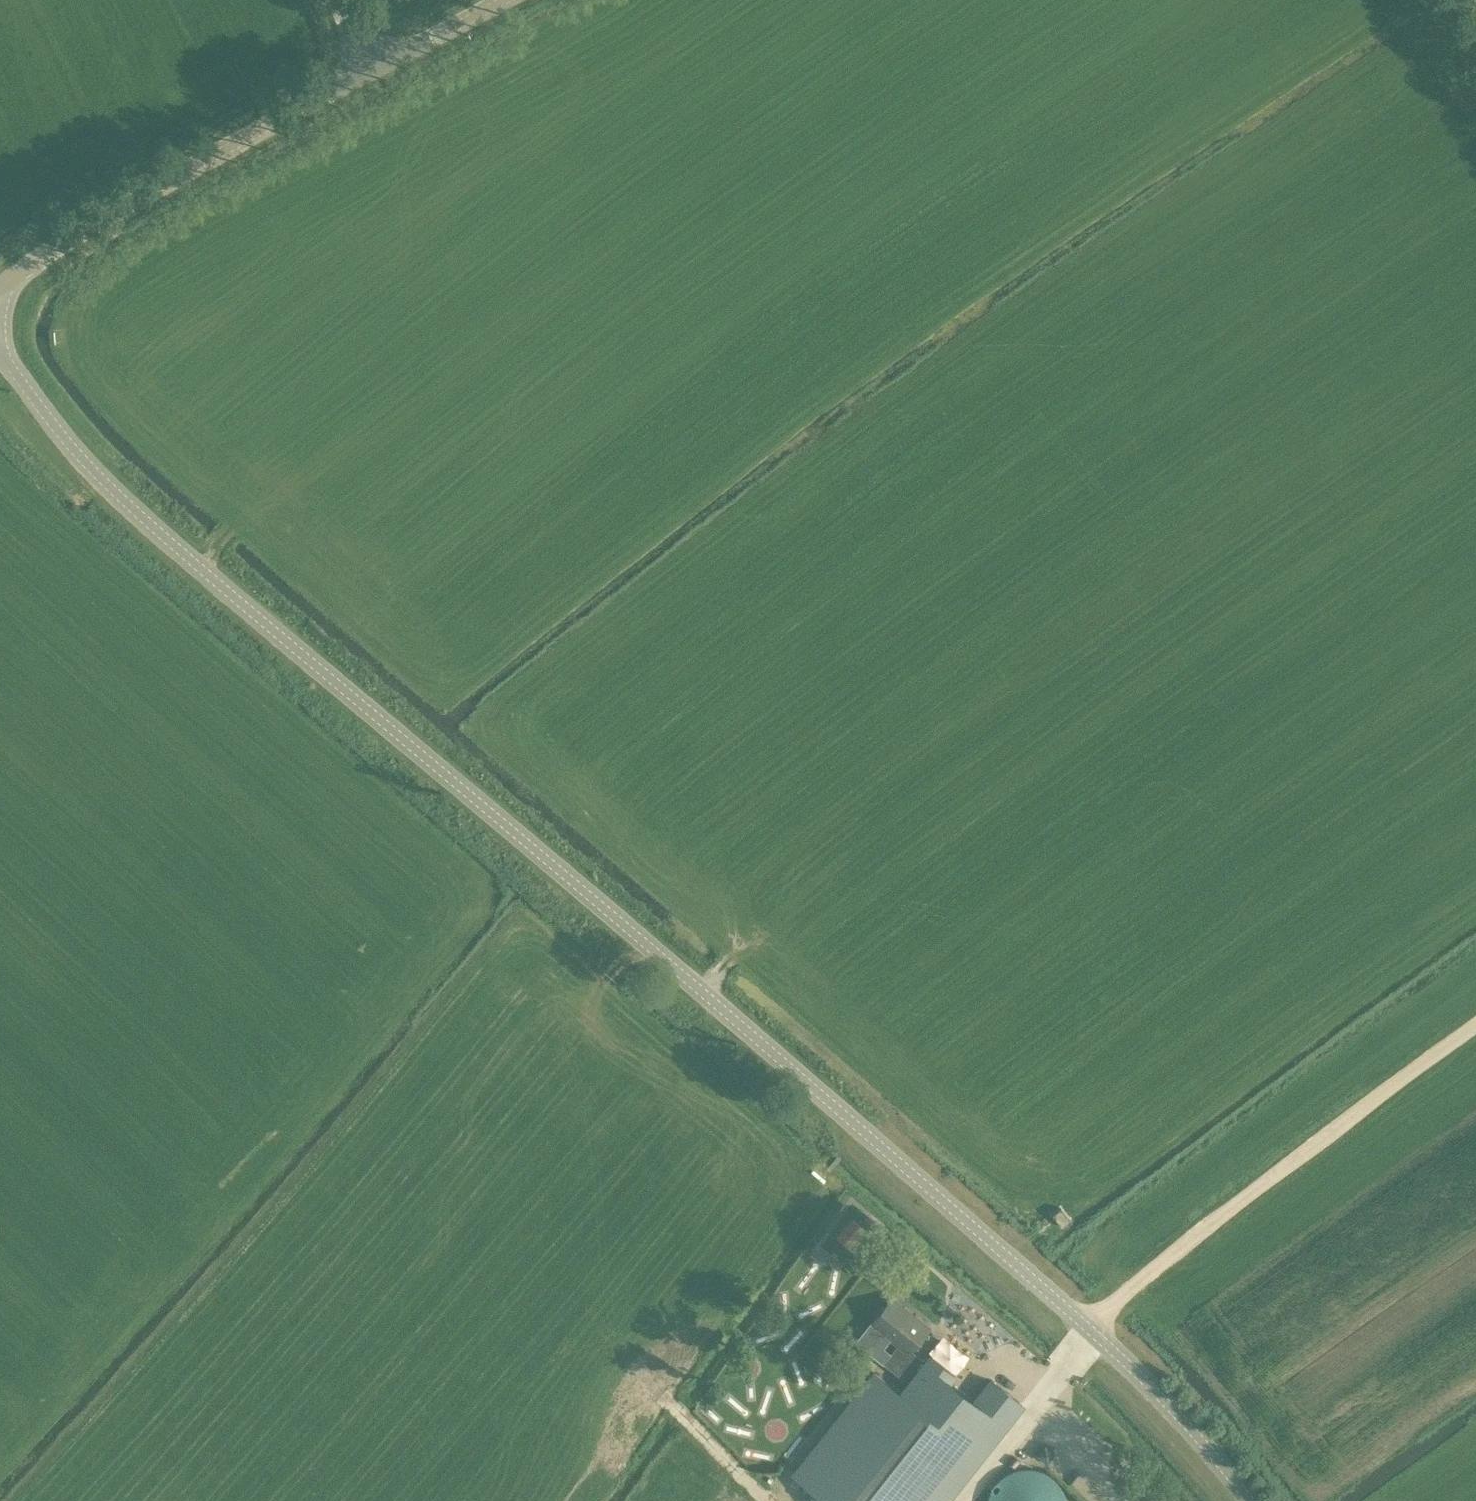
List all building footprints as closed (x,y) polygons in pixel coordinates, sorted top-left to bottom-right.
[(1052,1214),(1062,1226),(1071,1219),(1061,1207),(1052,1214)] [(852,1251),(867,1236),(852,1221),(837,1236),(852,1251)] [(929,1327),(890,1296),(863,1330),(883,1346),(889,1338),(898,1345),(884,1363),(908,1382),(925,1361),(911,1350),(929,1327)] [(925,1361),(908,1382),(898,1395),(873,1375),(795,1473),(830,1500),(947,1500),(1021,1407),(988,1382),(972,1400),(925,1361)] [(1007,1473),(998,1479),(992,1488),(988,1498),(987,1500),(1066,1500),(1066,1498),(1062,1488),(1055,1479),(1047,1473),(1037,1469),(1027,1468),(1016,1469),(1007,1473)]
